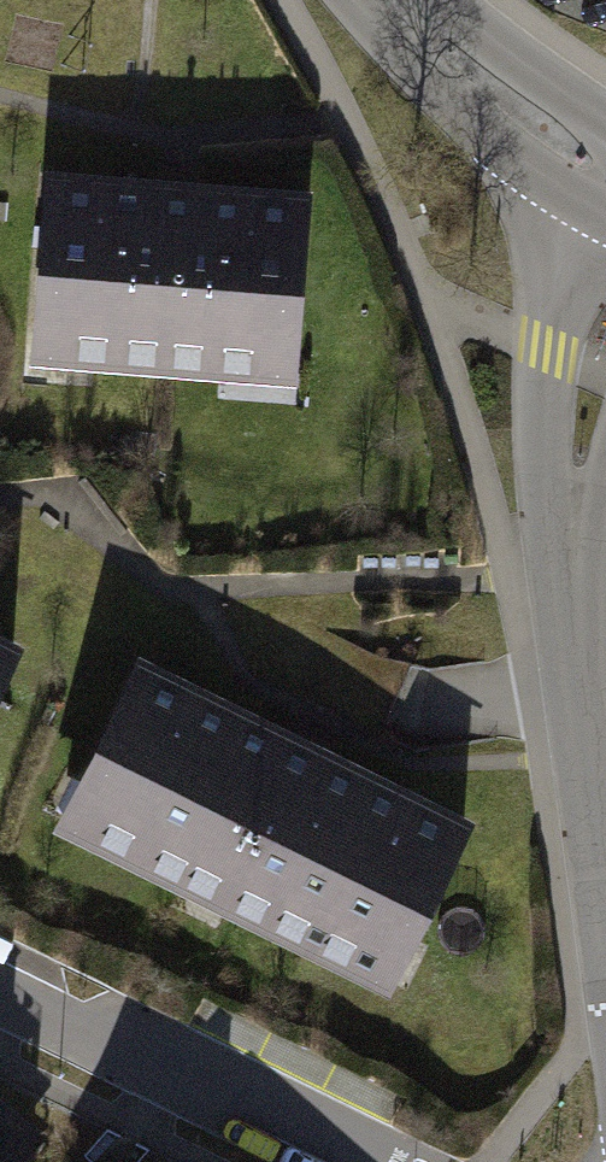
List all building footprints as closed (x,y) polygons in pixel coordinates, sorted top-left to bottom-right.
[(317,199),(54,176),(36,370),(299,394),(317,199)] [(0,636),(0,707),(28,650),(0,636)] [(59,837),(399,999),(482,825),(142,663),(59,837)] [(0,1148),(0,1161),(16,1161),(0,1148)]
